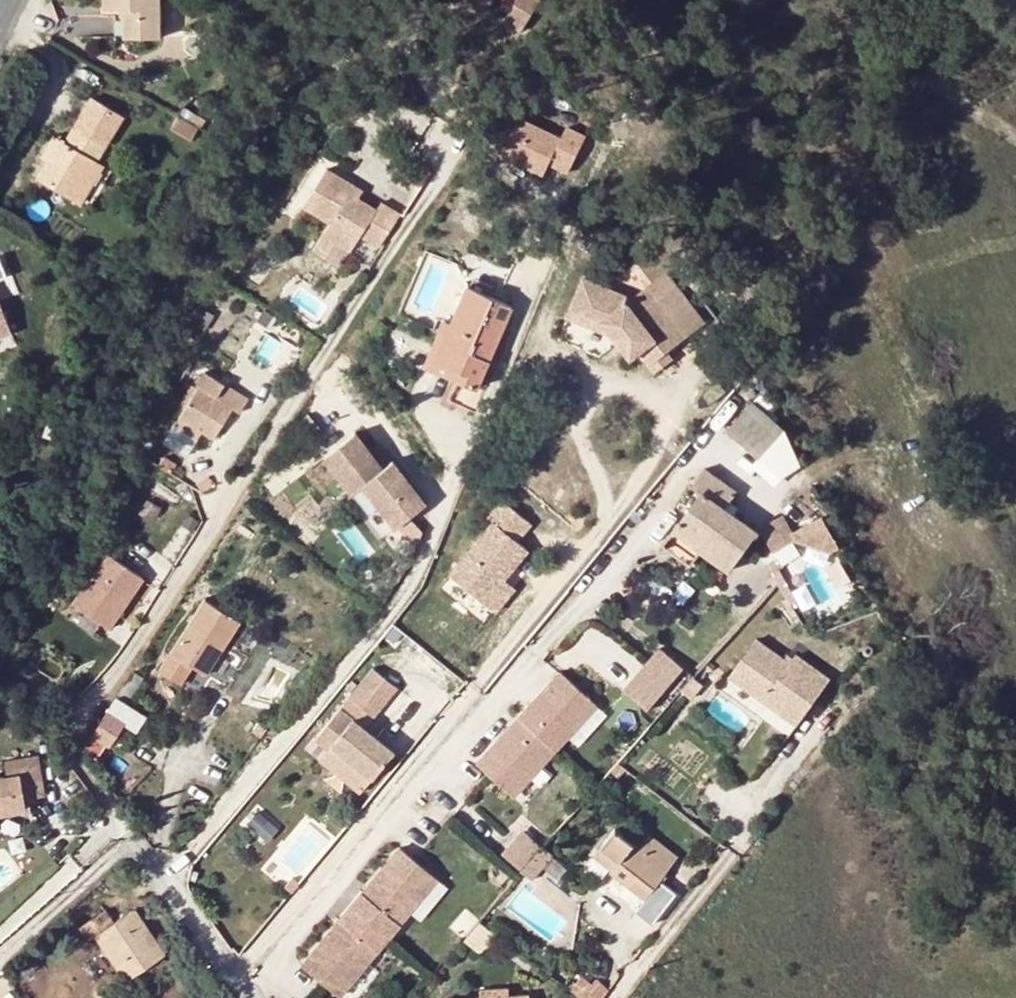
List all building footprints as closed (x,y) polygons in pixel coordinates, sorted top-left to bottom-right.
[(106,8),(120,8),(126,8),(126,16),(126,38),(162,37),(162,0),(106,0),(106,8)] [(510,2),(502,17),(522,30),(542,0),(507,0),(510,2)] [(123,115),(94,98),(77,128),(106,145),(123,115)] [(560,137),(510,115),(491,153),(542,174),(547,162),(568,171),(585,134),(565,126),(560,137)] [(197,127),(177,116),(171,129),(191,140),(197,127)] [(73,200),(106,145),(77,128),(68,144),(60,138),(47,160),(37,177),(73,200)] [(47,160),(60,138),(52,135),(40,156),(47,160)] [(349,190),(353,183),(325,164),(300,201),(327,219),(320,230),(346,249),(357,233),(376,246),(399,213),(380,200),(374,207),(356,194),(349,190)] [(349,190),(356,194),(361,187),(353,183),(349,190)] [(667,273),(647,288),(684,340),(705,325),(667,273)] [(585,278),(570,308),(601,322),(612,336),(617,341),(625,335),(638,352),(654,374),(672,361),(666,353),(684,340),(647,288),(631,300),(628,295),(585,278)] [(451,321),(434,360),(460,371),(456,379),(475,387),(512,305),(467,284),(451,321)] [(601,322),(570,308),(566,316),(612,336),(601,322)] [(10,337),(0,312),(0,341),(10,337)] [(442,317),(427,356),(434,360),(451,321),(442,317)] [(625,335),(617,341),(630,358),(638,352),(625,335)] [(423,364),(456,379),(460,371),(434,360),(427,356),(423,364)] [(179,416),(202,431),(212,438),(232,408),(239,412),(249,396),(225,382),(207,370),(199,384),(179,416)] [(780,479),(806,449),(750,401),(724,430),(780,479)] [(197,439),(202,431),(179,416),(174,424),(197,439)] [(355,431),(323,455),(351,491),(362,483),(395,525),(425,501),(392,459),(382,466),(355,431)] [(692,484),(701,491),(678,523),(704,541),(700,547),(731,569),(758,532),(725,508),(738,490),(705,467),(692,484)] [(448,572),(481,599),(501,575),(524,546),(514,538),(528,521),(500,497),(486,514),(492,519),(448,572)] [(806,497),(783,513),(792,528),(815,513),(806,497)] [(105,551),(70,602),(99,621),(107,627),(142,577),(105,551)] [(513,585),(501,575),(481,599),(493,609),(513,585)] [(204,673),(222,644),(238,621),(203,597),(169,651),(204,673)] [(99,621),(70,602),(62,614),(91,633),(99,621)] [(222,644),(204,673),(211,677),(230,649),(222,644)] [(788,672),(755,646),(727,681),(761,708),(765,702),(797,727),(828,689),(799,667),(793,675),(788,672)] [(190,664),(169,651),(158,668),(178,682),(190,664)] [(799,667),(794,663),(788,671),(793,675),(799,667)] [(347,697),(375,720),(398,690),(372,668),(347,697)] [(115,695),(126,702),(143,676),(131,670),(115,695)] [(596,703),(561,671),(477,762),(513,794),(596,703)] [(692,680),(679,693),(688,701),(700,689),(692,680)] [(115,695),(80,749),(95,760),(104,746),(108,748),(124,723),(135,730),(145,714),(126,702),(115,695)] [(314,739),(328,750),(332,746),(371,777),(391,752),(339,708),(314,739)] [(28,809),(26,798),(47,794),(40,755),(7,761),(9,776),(0,777),(0,813),(28,809)] [(626,886),(643,899),(676,855),(649,834),(639,847),(614,828),(595,855),(629,882),(626,886)] [(530,873),(548,851),(522,830),(504,852),(530,873)] [(435,879),(399,849),(301,966),(338,996),(435,879)] [(461,905),(447,924),(482,950),(496,931),(461,905)] [(97,935),(128,980),(166,954),(135,909),(114,922),(106,910),(81,927),(89,940),(97,935)] [(526,994),(504,994),(504,987),(477,988),(477,995),(441,997),(440,997),(526,997),(526,994)]
